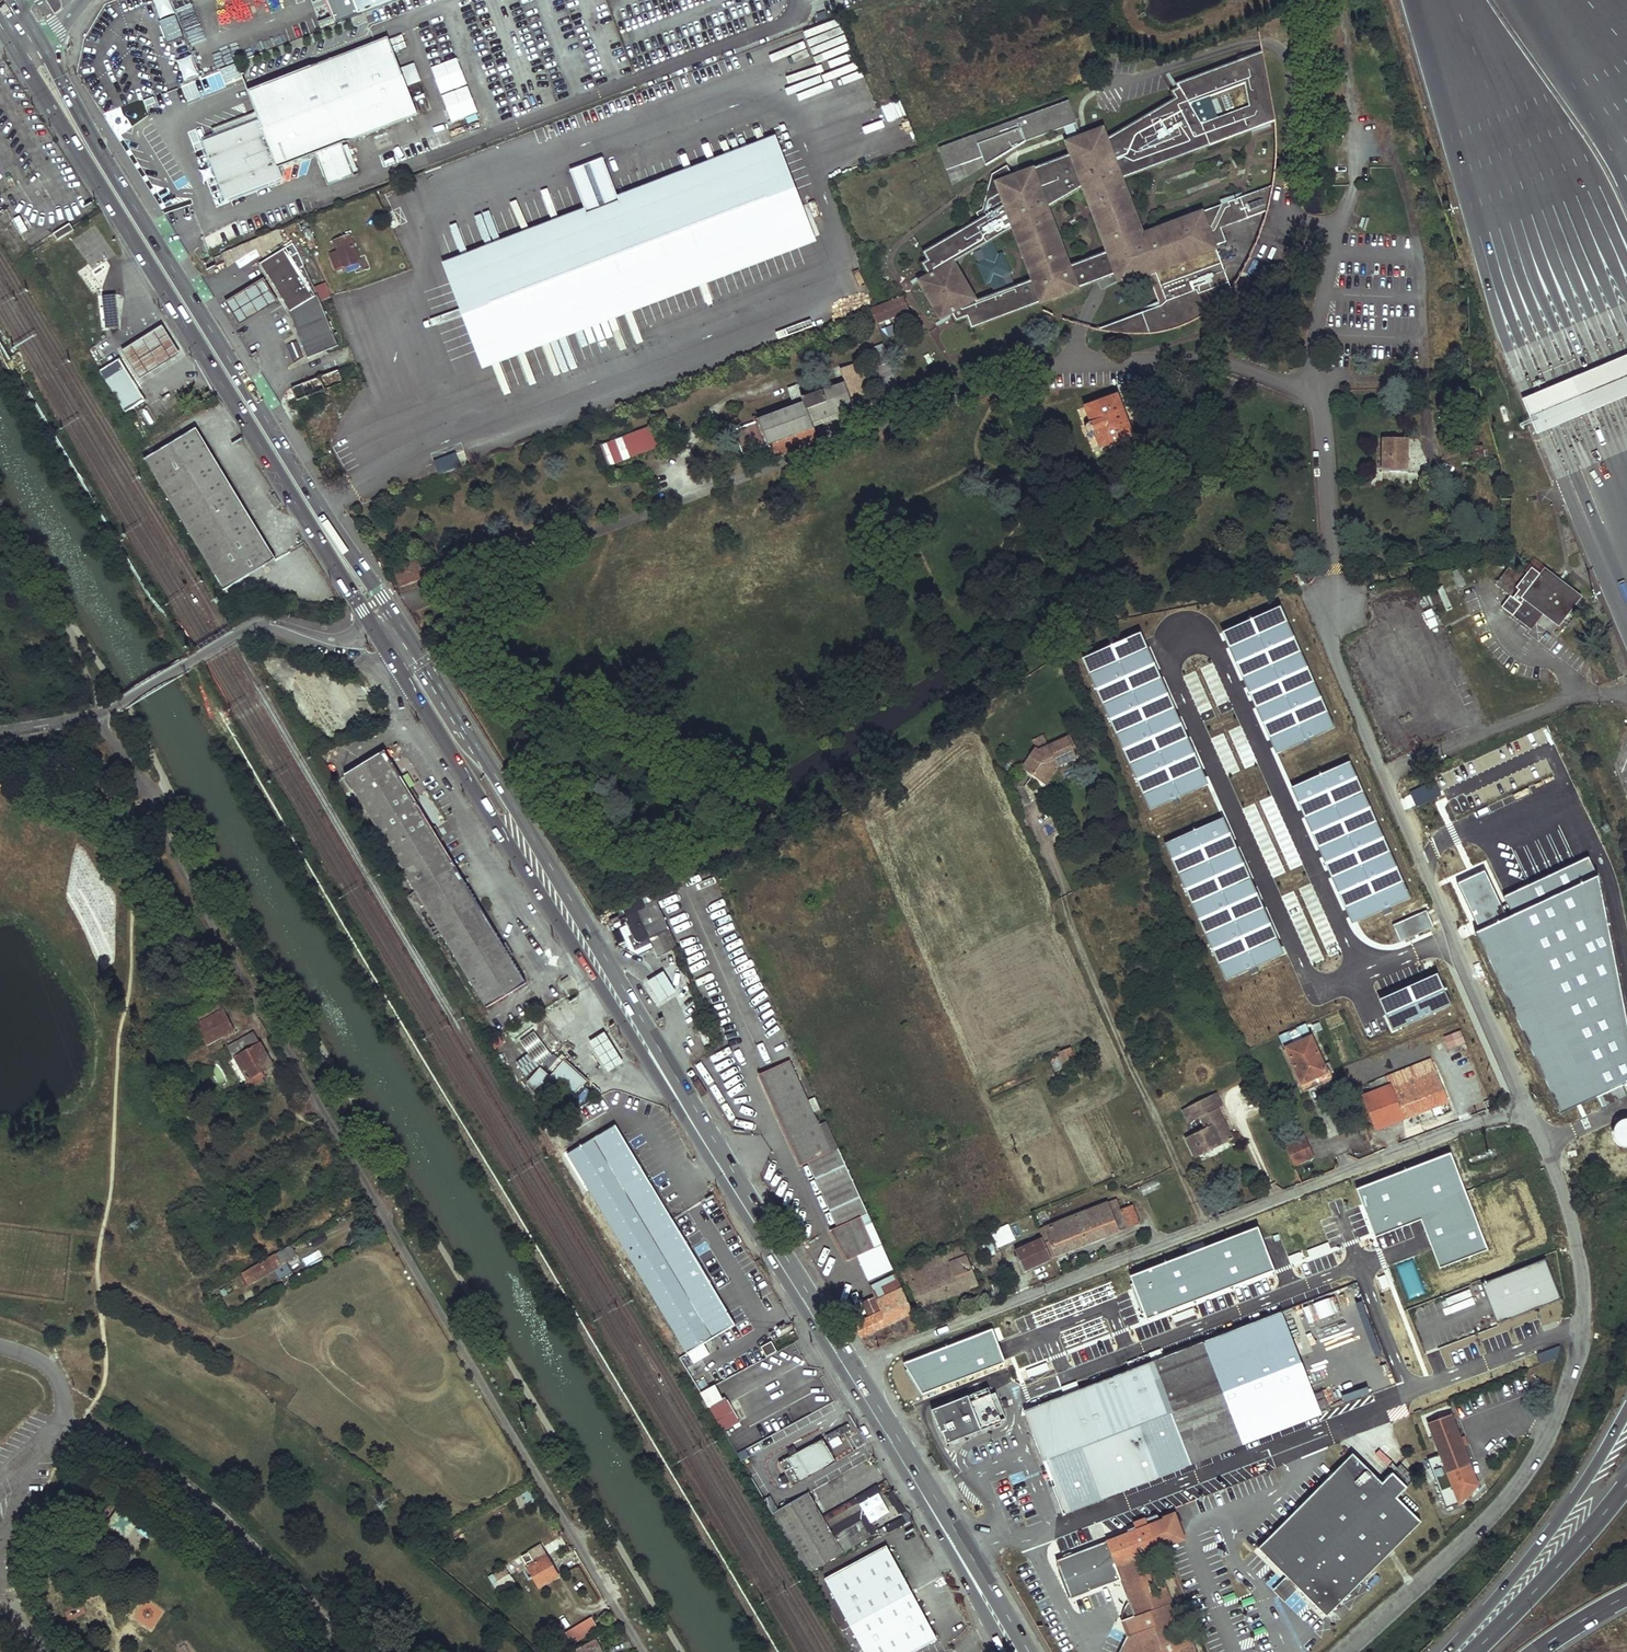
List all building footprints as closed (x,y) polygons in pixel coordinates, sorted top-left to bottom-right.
[(156,17),(172,14),(169,0),(153,0),(156,17)] [(362,14),(398,0),(357,0),(362,14)] [(174,13),(159,19),(166,41),(182,35),(174,13)] [(420,114),(391,38),(359,50),(250,92),(257,111),(213,128),(217,138),(209,141),(230,196),(283,176),(280,167),(318,153),(330,185),(357,175),(344,143),(388,126),(420,114)] [(957,320),(968,317),(972,328),(1102,280),(1107,288),(1145,266),(1160,306),(1142,313),(1150,334),(1170,331),(1184,327),(1194,322),(1207,314),(1217,307),(1226,297),(1231,290),(1214,246),(1225,242),(1219,224),(1239,217),(1240,221),(1268,210),(1272,197),(1274,185),(1143,235),(1122,179),(1275,120),(1263,53),(1177,86),(1178,89),(1172,93),(1176,100),(1122,132),(1117,134),(1115,130),(1108,133),(1101,131),(1099,131),(1097,138),(1090,142),(1093,146),(1088,149),(1088,150),(997,184),(1006,206),(924,253),(929,261),(924,264),(930,275),(919,282),(942,319),(953,313),(957,320)] [(176,58),(181,81),(197,77),(192,54),(176,58)] [(429,65),(449,121),(477,111),(457,55),(429,65)] [(224,80),(240,75),(235,62),(220,67),(224,80)] [(1067,98),(937,143),(946,169),(983,156),(983,157),(1064,129),(1066,135),(1078,131),(1067,98)] [(1117,134),(1122,132),(1117,121),(1082,138),(1088,149),(1093,146),(1090,142),(1097,138),(1099,131),(1101,131),(1108,133),(1115,130),(1117,134)] [(777,136),(621,196),(624,205),(771,149),(804,236),(491,354),(458,268),(592,217),(588,208),(446,262),(486,367),(817,241),(777,136)] [(771,149),(624,205),(621,196),(607,159),(574,171),(588,208),(592,217),(458,268),(491,354),(804,236),(771,149)] [(22,216),(16,219),(24,232),(30,228),(22,216)] [(52,234),(56,241),(72,230),(69,224),(52,234)] [(220,253),(226,266),(235,261),(236,265),(284,243),(277,226),(220,253)] [(361,261),(351,234),(339,238),(340,242),(337,243),(340,251),(331,254),(337,270),(361,261)] [(318,245),(315,238),(308,241),(311,248),(318,245)] [(972,252),(988,294),(1013,284),(998,242),(972,252)] [(294,247),(262,267),(291,315),(316,300),(301,274),(293,261),(300,257),(294,247)] [(300,257),(293,261),(301,274),(306,271),(300,257)] [(79,298),(96,296),(94,282),(78,283),(79,298)] [(263,283),(226,305),(240,328),(277,306),(263,283)] [(102,297),(106,329),(120,328),(116,295),(102,297)] [(878,322),(910,310),(905,295),(891,301),(882,304),(872,308),(878,322)] [(316,300),(291,315),(308,361),(339,349),(319,298),(316,300)] [(1139,334),(1150,334),(1142,313),(1100,329),(1110,331),(1118,332),(1127,333),(1139,334)] [(121,352),(139,381),(180,355),(162,327),(121,352)] [(292,357),(301,356),(298,340),(289,342),(292,357)] [(1522,399),(1537,435),(1626,397),(1626,355),(1522,399)] [(117,358),(98,370),(124,411),(145,399),(133,379),(131,381),(117,358)] [(845,382),(804,397),(799,383),(789,387),(795,405),(759,418),(760,420),(735,429),(744,453),(769,444),(774,458),(821,441),(814,422),(855,407),(857,412),(876,405),(868,383),(864,384),(861,378),(865,377),(860,362),(841,369),(845,382)] [(344,382),(339,369),(292,387),(297,400),(301,399),(302,401),(327,392),(326,389),(344,382)] [(1135,436),(1119,393),(1086,406),(1101,448),(1135,436)] [(145,453),(217,588),(271,559),(200,424),(145,453)] [(660,447),(652,427),(633,433),(641,453),(660,447)] [(1443,444),(1456,440),(1452,427),(1439,431),(1443,444)] [(641,453),(633,433),(603,445),(610,464),(641,453)] [(1408,471),(1408,438),(1384,438),(1383,471),(1408,471)] [(1456,440),(1443,444),(1447,457),(1460,453),(1456,440)] [(1483,457),(1482,446),(1472,446),(1472,457),(1483,457)] [(423,575),(417,557),(393,565),(402,586),(428,578),(427,574),(423,575)] [(1543,613),(1561,625),(1577,603),(1544,579),(1538,588),(1512,568),(1497,587),(1514,601),(1507,611),(1531,629),(1543,613)] [(1379,625),(1378,610),(1370,611),(1370,625),(1379,625)] [(1052,745),(1062,765),(1078,758),(1073,748),(1077,747),(1072,735),(1052,745)] [(1062,765),(1052,745),(1050,746),(1041,750),(1036,748),(1025,765),(1036,773),(1034,776),(1044,783),(1056,768),(1062,765)] [(457,869),(385,752),(336,781),(408,899),(457,869)] [(1036,773),(1025,765),(1021,770),(1033,778),(1034,776),(1036,773)] [(1048,786),(1059,770),(1056,768),(1044,783),(1048,786)] [(457,869),(408,899),(419,917),(428,911),(443,936),(434,941),(470,999),(478,994),(487,1008),(526,984),(457,869)] [(669,930),(656,900),(646,904),(643,897),(623,905),(628,916),(625,918),(634,935),(631,937),(637,949),(650,942),(649,940),(669,930)] [(428,911),(419,917),(434,941),(443,936),(428,911)] [(646,985),(658,1004),(675,996),(663,975),(646,985)] [(196,1026),(222,1012),(218,1005),(192,1018),(196,1026)] [(222,1012),(196,1026),(207,1046),(233,1032),(222,1012)] [(518,1042),(526,1051),(514,1062),(526,1075),(552,1052),(533,1029),(518,1042)] [(1460,1030),(1444,1037),(1449,1048),(1464,1041),(1460,1030)] [(603,1032),(589,1043),(609,1077),(625,1067),(603,1032)] [(251,1035),(228,1048),(234,1059),(257,1045),(251,1035)] [(1286,1048),(1303,1083),(1327,1072),(1311,1036),(1286,1048)] [(257,1045),(234,1059),(250,1088),(263,1081),(258,1074),(272,1066),(259,1044),(257,1045)] [(734,1051),(730,1045),(712,1055),(719,1067),(731,1060),(728,1054),(734,1051)] [(1060,1052),(1066,1066),(1078,1060),(1072,1047),(1060,1052)] [(737,1057),(734,1051),(728,1054),(731,1060),(737,1057)] [(149,1054),(141,1058),(148,1069),(155,1065),(149,1054)] [(1372,1084),(1376,1093),(1364,1097),(1377,1128),(1404,1117),(1405,1118),(1448,1100),(1431,1059),(1376,1082),(1372,1084)] [(1078,1060),(1066,1066),(1068,1071),(1080,1066),(1078,1060)] [(540,1070),(528,1083),(548,1100),(559,1087),(571,1097),(580,1088),(581,1089),(587,1082),(564,1061),(549,1078),(540,1070)] [(819,1125),(789,1061),(758,1075),(800,1166),(807,1163),(837,1227),(830,1231),(847,1261),(857,1256),(882,1245),(826,1122),(819,1125)] [(1185,1136),(1195,1156),(1231,1140),(1217,1109),(1222,1106),(1216,1093),(1188,1106),(1194,1119),(1200,1116),(1205,1127),(1185,1136)] [(1194,1119),(1188,1106),(1182,1108),(1188,1121),(1194,1119)] [(616,1125),(568,1154),(687,1354),(703,1345),(736,1325),(616,1125)] [(1302,1139),(1285,1147),(1293,1166),(1311,1158),(1302,1139)] [(1579,1153),(1583,1162),(1592,1159),(1588,1149),(1579,1153)] [(1044,1239),(1052,1258),(1139,1222),(1132,1206),(1122,1210),(1117,1199),(1041,1230),(1044,1239)] [(993,1232),(999,1247),(1016,1240),(1010,1225),(993,1232)] [(1017,1250),(1025,1270),(1053,1259),(1052,1258),(1044,1239),(1017,1250)] [(892,1268),(882,1245),(857,1256),(867,1279),(892,1268)] [(291,1246),(243,1275),(249,1284),(297,1256),(291,1246)] [(947,1254),(962,1292),(978,1285),(963,1248),(947,1254)] [(919,1310),(962,1292),(947,1254),(901,1275),(906,1287),(909,1285),(919,1310)] [(1007,1269),(1002,1256),(1000,1256),(994,1258),(1000,1271),(1007,1269)] [(985,1261),(991,1275),(1000,1271),(994,1258),(994,1257),(985,1261)] [(1482,1280),(1497,1320),(1560,1298),(1545,1258),(1482,1280)] [(1181,1300),(1167,1263),(1146,1271),(1160,1308),(1180,1300),(1181,1300)] [(877,1301),(901,1290),(895,1277),(871,1288),(877,1301)] [(999,1288),(987,1293),(991,1303),(1002,1299),(999,1288)] [(853,1326),(861,1338),(913,1314),(901,1290),(877,1301),(876,1302),(881,1313),(880,1314),(869,1319),(853,1326)] [(1143,1315),(1135,1294),(1122,1299),(1130,1320),(1143,1315)] [(1311,1303),(1318,1319),(1339,1310),(1332,1294),(1311,1303)] [(880,1314),(873,1298),(862,1303),(869,1319),(880,1314)] [(1319,1414),(1280,1312),(1248,1323),(1203,1341),(1243,1443),(1319,1414)] [(1197,1344),(1152,1361),(1191,1463),(1243,1443),(1203,1341),(1197,1344)] [(771,1342),(762,1348),(767,1356),(776,1351),(771,1342)] [(703,1345),(687,1354),(695,1366),(710,1357),(703,1345)] [(1161,1347),(1150,1350),(1152,1358),(1163,1354),(1161,1347)] [(979,1370),(997,1371),(997,1356),(980,1355),(979,1370)] [(1053,1487),(1064,1513),(1191,1463),(1152,1361),(1024,1411),(1044,1462),(1046,1461),(1056,1457),(1066,1482),(1056,1486),(1053,1487)] [(716,1385),(701,1393),(723,1431),(740,1422),(726,1397),(723,1398),(716,1385)] [(1002,1421),(1006,1419),(996,1393),(991,1395),(989,1388),(932,1410),(939,1429),(940,1429),(941,1433),(942,1432),(947,1444),(1002,1423),(1002,1421)] [(1451,1417),(1429,1426),(1448,1477),(1470,1468),(1463,1449),(1465,1448),(1462,1440),(1460,1441),(1451,1417)] [(778,1462),(791,1485),(834,1460),(821,1437),(778,1462)] [(1384,1482),(1354,1452),(1259,1547),(1288,1575),(1299,1587),(1328,1615),(1422,1520),(1398,1496),(1409,1486),(1394,1471),(1384,1482)] [(1056,1486),(1066,1482),(1056,1457),(1046,1461),(1056,1486)] [(771,1511),(804,1572),(871,1537),(865,1527),(881,1519),(888,1532),(907,1522),(900,1510),(902,1510),(892,1491),(883,1496),(877,1485),(821,1515),(809,1491),(771,1511)] [(513,1496),(516,1507),(533,1502),(530,1491),(513,1496)] [(1158,1514),(1146,1518),(1157,1547),(1182,1537),(1174,1517),(1161,1522),(1158,1514)] [(1193,1638),(1191,1638),(1187,1636),(1186,1634),(1185,1632),(1184,1630),(1184,1626),(1185,1625),(1186,1623),(1188,1623),(1182,1608),(1173,1605),(1166,1588),(1161,1590),(1147,1552),(1153,1550),(1158,1548),(1157,1547),(1146,1518),(1135,1523),(1137,1529),(1057,1560),(1072,1599),(1121,1580),(1122,1583),(1124,1582),(1127,1589),(1124,1589),(1129,1602),(1132,1601),(1138,1616),(1132,1618),(1137,1633),(1128,1637),(1124,1646),(1126,1647),(1124,1651),(1199,1651),(1193,1638)] [(541,1546),(522,1557),(540,1587),(558,1576),(541,1546)] [(825,1579),(864,1651),(915,1651),(937,1640),(887,1546),(825,1579)] [(1153,1550),(1147,1552),(1161,1590),(1166,1588),(1153,1550)] [(505,1566),(488,1576),(492,1584),(510,1574),(505,1566)] [(1286,1600),(1299,1587),(1288,1575),(1274,1588),(1286,1600)] [(1137,1633),(1132,1618),(1138,1616),(1132,1601),(1129,1602),(1128,1603),(1125,1605),(1124,1607),(1123,1609),(1122,1612),(1121,1615),(1122,1619),(1128,1637),(1137,1633)] [(151,1631),(160,1609),(142,1603),(134,1624),(151,1631)] [(574,1644),(597,1627),(589,1614),(565,1632),(574,1644)] [(569,1651),(602,1651),(595,1639),(569,1651)]
